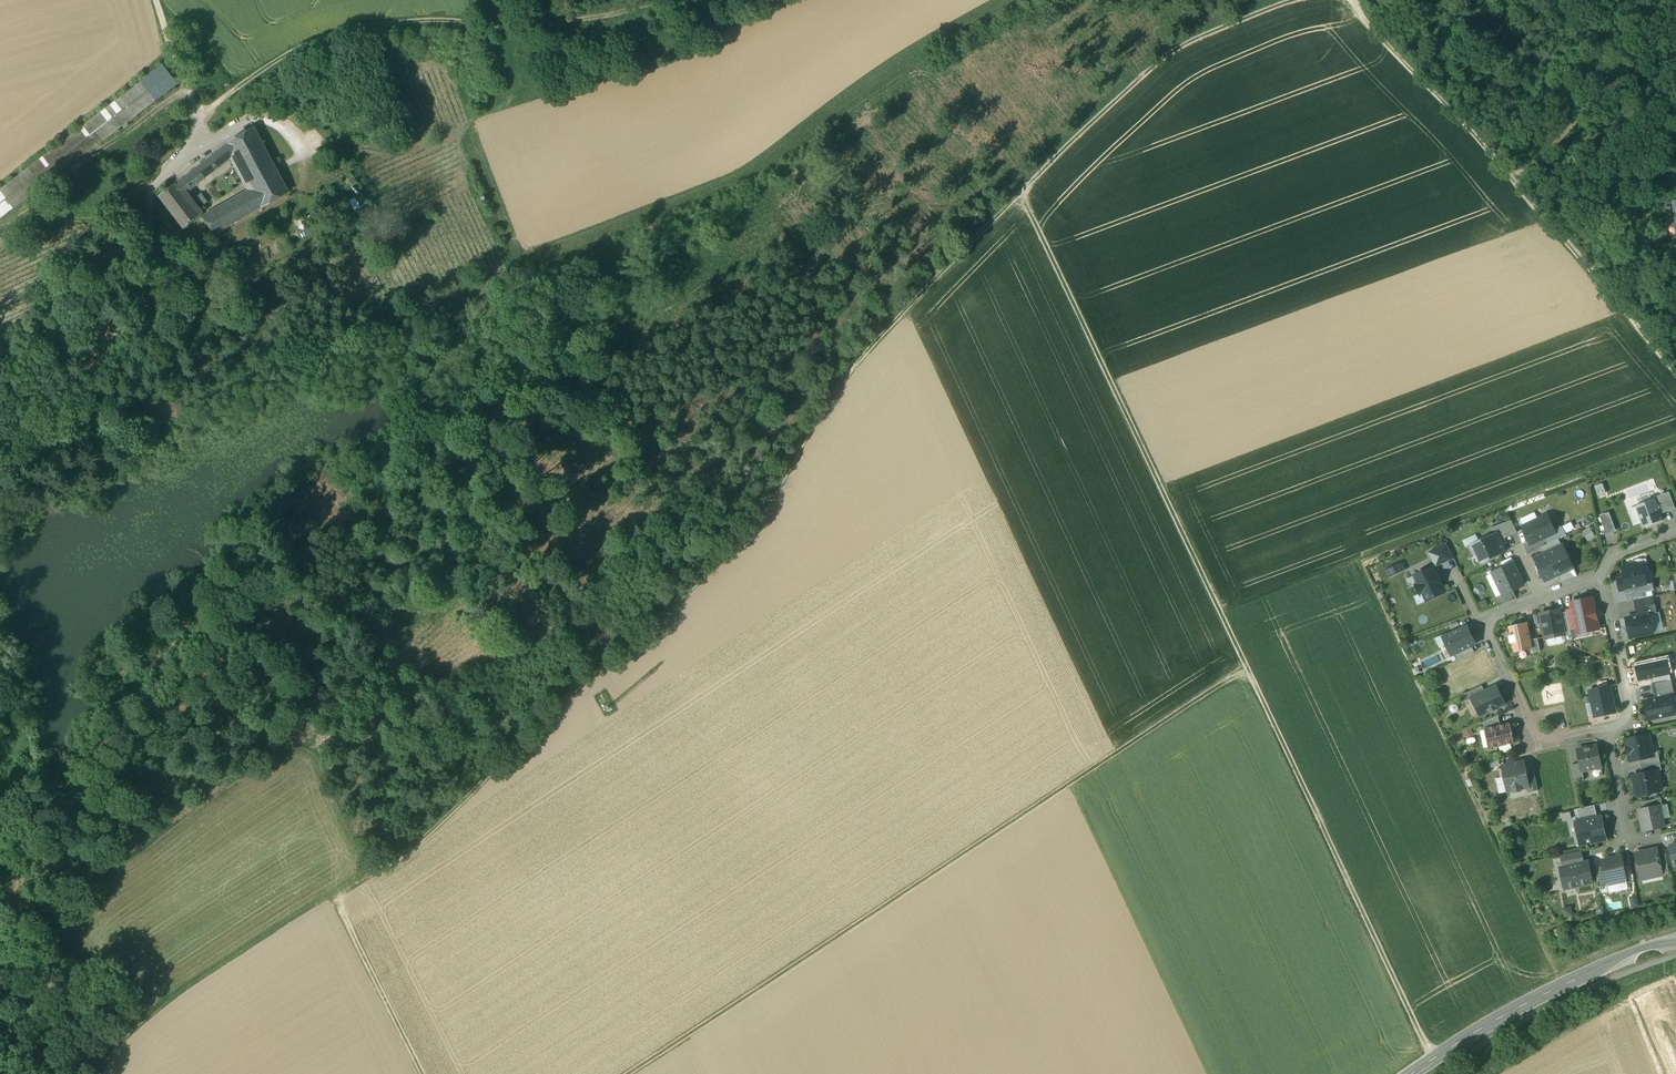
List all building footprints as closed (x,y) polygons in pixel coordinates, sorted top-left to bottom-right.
[(0,192),(0,219),(1,220),(178,86),(164,67),(0,192)] [(254,129),(228,143),(233,152),(254,190),(263,207),(291,194),(254,129)] [(228,143),(205,162),(211,170),(233,152),(228,143)] [(205,162),(176,184),(182,192),(189,188),(189,189),(212,171),(211,170),(205,162)] [(182,192),(176,184),(159,197),(183,228),(200,215),(182,192)] [(254,190),(204,218),(215,233),(263,207),(254,190)] [(1675,507),(1669,491),(1652,498),(1654,500),(1658,513),(1675,507)] [(1654,500),(1636,507),(1644,528),(1661,521),(1658,513),(1654,500)] [(1616,532),(1610,514),(1600,518),(1607,535),(1616,532)] [(1548,515),(1522,527),(1531,545),(1556,533),(1548,515)] [(1511,521),(1489,529),(1493,536),(1498,533),(1502,542),(1505,540),(1504,538),(1517,532),(1511,521)] [(1583,530),(1587,539),(1594,537),(1591,528),(1583,530)] [(1502,542),(1498,533),(1493,536),(1470,546),(1475,555),(1478,554),(1482,563),(1507,552),(1502,542)] [(1559,539),(1541,548),(1544,555),(1562,546),(1559,539)] [(1447,545),(1431,552),(1437,566),(1453,558),(1447,545)] [(1544,555),(1535,559),(1546,581),(1558,575),(1569,570),(1574,568),(1563,546),(1562,546),(1544,555)] [(1389,576),(1405,568),(1401,560),(1385,568),(1389,576)] [(1512,563),(1494,572),(1504,594),(1513,590),(1523,586),(1512,563)] [(1630,564),(1627,567),(1623,568),(1625,577),(1618,579),(1621,591),(1625,590),(1644,586),(1646,586),(1646,585),(1642,564),(1637,565),(1634,563),(1630,564)] [(1432,568),(1415,576),(1419,584),(1416,585),(1421,594),(1423,593),(1427,601),(1444,593),(1432,568)] [(1569,570),(1558,575),(1562,583),(1574,578),(1569,570)] [(1644,586),(1625,590),(1627,602),(1634,600),(1646,598),(1645,591),(1644,586)] [(1517,599),(1513,590),(1504,594),(1494,599),(1499,607),(1517,599)] [(1646,598),(1634,600),(1637,616),(1649,613),(1649,614),(1657,612),(1653,596),(1646,598)] [(1593,598),(1582,600),(1581,599),(1578,600),(1577,602),(1571,603),(1572,609),(1576,628),(1577,630),(1583,629),(1583,630),(1586,631),(1599,629),(1593,598)] [(1572,609),(1566,610),(1566,612),(1570,630),(1576,628),(1572,609)] [(1559,611),(1541,615),(1546,638),(1564,634),(1564,633),(1560,613),(1559,611)] [(1570,630),(1566,612),(1560,613),(1564,633),(1570,632),(1570,630)] [(1637,616),(1626,618),(1631,638),(1653,633),(1649,614),(1649,613),(1637,616)] [(1527,622),(1509,626),(1511,635),(1508,636),(1510,644),(1512,644),(1514,653),(1533,649),(1531,640),(1527,622)] [(1477,645),(1467,626),(1443,637),(1453,656),(1454,655),(1473,647),(1477,645)] [(1538,638),(1531,640),(1533,649),(1534,653),(1540,651),(1538,638)] [(1476,652),(1473,647),(1454,655),(1457,661),(1476,652)] [(1671,680),(1652,684),(1656,699),(1671,696),(1675,696),(1671,680)] [(1482,686),(1464,694),(1467,701),(1472,699),(1472,698),(1485,692),(1482,686)] [(1610,686),(1590,691),(1595,717),(1615,712),(1610,686)] [(1485,692),(1472,698),(1472,699),(1481,716),(1505,704),(1496,687),(1485,692)] [(1656,699),(1644,701),(1648,720),(1675,714),(1671,696),(1656,699)] [(1499,715),(1481,723),(1482,730),(1485,729),(1501,725),(1499,715)] [(1501,725),(1485,729),(1489,748),(1490,748),(1492,749),(1493,750),(1495,750),(1497,749),(1498,748),(1499,746),(1515,743),(1510,723),(1501,725)] [(1648,735),(1626,739),(1628,747),(1627,747),(1628,754),(1629,754),(1631,761),(1639,759),(1653,756),(1652,753),(1648,735)] [(1597,746),(1578,750),(1580,763),(1582,771),(1583,771),(1601,767),(1597,746)] [(1653,756),(1639,759),(1641,766),(1660,762),(1658,752),(1652,753),(1653,756)] [(1524,761),(1502,766),(1503,769),(1500,769),(1501,777),(1504,776),(1508,792),(1514,791),(1514,792),(1521,790),(1521,789),(1529,788),(1530,787),(1527,772),(1524,761)] [(1641,766),(1642,773),(1657,770),(1657,771),(1662,770),(1660,762),(1641,766)] [(1580,763),(1571,765),(1575,782),(1585,780),(1583,771),(1582,771),(1580,763)] [(1601,767),(1583,771),(1585,780),(1603,776),(1601,767)] [(1642,773),(1634,775),(1638,796),(1661,791),(1657,771),(1657,770),(1642,773)] [(1534,771),(1527,772),(1530,787),(1529,788),(1530,792),(1538,790),(1534,771)] [(1661,798),(1642,802),(1643,808),(1660,805),(1663,805),(1661,798)] [(1595,805),(1577,809),(1580,821),(1598,818),(1595,805)] [(1660,805),(1643,808),(1639,809),(1643,831),(1664,826),(1660,805)] [(1580,821),(1576,822),(1579,835),(1580,835),(1582,843),(1580,843),(1581,845),(1606,839),(1601,817),(1598,818),(1580,821)] [(1657,849),(1637,853),(1636,853),(1636,854),(1641,879),(1663,875),(1663,874),(1659,855),(1658,850),(1657,849)] [(1581,851),(1562,855),(1564,867),(1584,863),(1581,851)] [(1665,854),(1659,855),(1663,874),(1669,873),(1665,854)] [(1622,856),(1602,860),(1603,866),(1607,882),(1626,878),(1622,856)] [(1564,867),(1562,868),(1566,888),(1592,883),(1588,862),(1584,863),(1564,867)] [(1603,866),(1596,868),(1600,887),(1608,885),(1607,882),(1603,866)]
